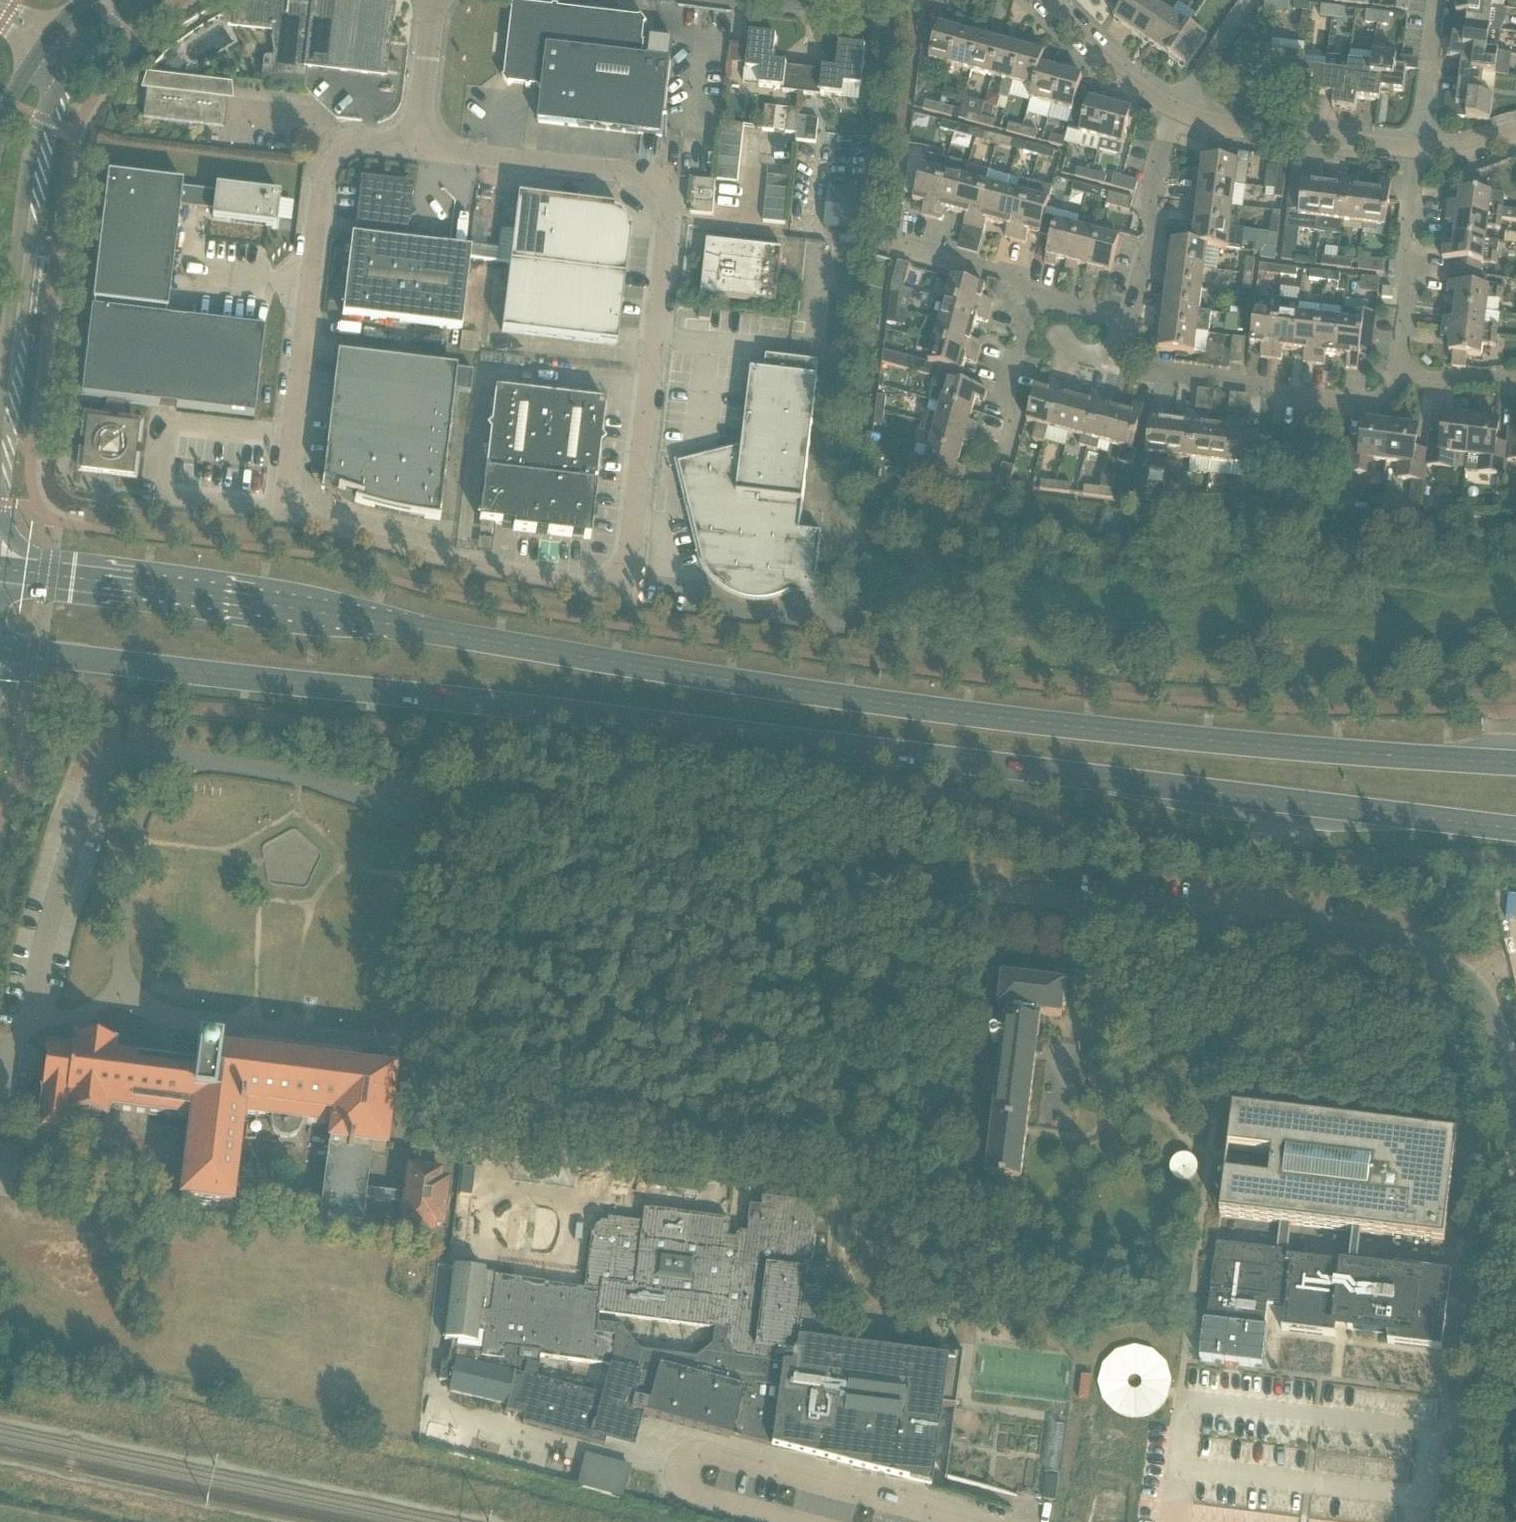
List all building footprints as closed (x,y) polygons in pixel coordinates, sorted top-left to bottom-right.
[(234,27),(274,31),(274,35),(277,59),(274,86),(304,89),(307,67),(312,68),(318,66),(324,66),(330,67),(335,68),(341,71),(384,76),(389,33),(390,30),(391,28),(392,25),(392,22),(392,19),(391,17),(392,7),(352,2),(352,4),(348,2),(345,0),(325,0),(323,1),(323,0),(314,0),(313,8),(288,5),(289,0),(256,0),(236,9),(234,27)] [(1120,12),(1128,0),(1102,0),(1120,12)] [(1148,0),(1128,0),(1120,12),(1114,20),(1132,32),(1152,3),(1148,0)] [(1264,11),(1276,12),(1277,1),(1267,0),(1265,0),(1264,11)] [(1410,0),(1407,0),(1398,0),(1396,10),(1408,11),(1410,0)] [(1456,15),(1467,16),(1466,27),(1490,30),(1501,32),(1503,29),(1505,25),(1505,20),(1505,14),(1503,9),(1492,8),(1492,7),(1480,6),(1481,0),(1458,0),(1456,15)] [(1480,6),(1492,7),(1492,8),(1503,9),(1504,9),(1505,0),(1481,0),(1480,6)] [(1288,14),(1289,3),(1277,1),(1276,12),(1288,14)] [(539,123),(662,138),(673,42),(650,40),(648,59),(643,59),(645,44),(641,43),(643,28),(647,25),(641,18),(637,21),(522,7),(518,3),(511,9),(515,13),(507,76),(503,79),(509,86),(513,83),(527,85),(526,88),(543,90),(539,123)] [(1150,45),(1170,15),(1152,3),(1132,32),(1150,45)] [(1332,19),(1333,8),(1321,7),(1320,18),(1332,19)] [(1344,20),(1345,9),(1333,8),(1332,19),(1344,20)] [(221,16),(227,26),(234,27),(236,9),(233,10),(227,13),(221,16)] [(1377,24),(1378,13),(1366,12),(1365,23),(1377,24)] [(1389,26),(1390,16),(1390,15),(1378,13),(1377,24),(1389,26)] [(1168,57),(1188,27),(1170,15),(1150,45),(1168,57)] [(960,33),(961,33),(962,26),(952,23),(950,30),(939,27),(929,61),(951,67),(960,33)] [(1207,40),(1190,29),(1188,27),(1168,57),(1186,69),(1207,40)] [(1500,33),(1501,32),(1490,30),(1466,27),(1465,38),(1453,36),(1450,60),(1462,61),(1473,62),(1475,51),(1487,53),(1487,52),(1498,53),(1500,33)] [(981,38),(983,31),(973,28),(971,35),(961,33),(960,33),(951,67),(971,72),(981,38)] [(730,44),(727,64),(740,66),(740,68),(747,69),(746,71),(745,71),(744,83),(760,84),(759,87),(783,90),(783,93),(799,95),(802,70),(787,68),(787,65),(774,64),(777,38),(765,37),(764,34),(754,35),(751,35),(749,46),(730,44)] [(1002,44),(1004,37),(993,34),(991,41),(981,38),(971,72),(992,78),(1002,44)] [(1023,49),(1023,50),(1025,43),(1014,40),(1012,47),(1002,44),(992,78),(1003,81),(1000,92),(1009,94),(1012,83),(1013,83),(1023,49)] [(845,86),(861,88),(866,48),(863,48),(853,44),(851,47),(839,45),(836,71),(823,70),(823,72),(802,70),(799,95),(821,97),(822,95),(843,97),(845,86)] [(1042,60),(1043,60),(1046,48),(1035,45),(1033,52),(1023,50),(1023,49),(1013,83),(1033,89),(1034,89),(1042,60)] [(1236,49),(1233,72),(1244,74),(1243,85),(1266,88),(1269,64),(1271,53),(1271,52),(1260,50),(1260,52),(1236,49)] [(1498,54),(1498,53),(1487,52),(1487,53),(1475,51),(1473,62),(1462,61),(1459,83),(1483,86),(1484,76),(1495,77),(1498,54)] [(1269,64),(1266,88),(1288,91),(1289,91),(1290,79),(1301,81),(1303,69),(1305,57),(1271,53),(1269,64)] [(1397,57),(1377,55),(1373,54),(1372,66),(1371,78),(1382,79),(1381,91),(1404,94),(1407,70),(1395,69),(1397,57)] [(1061,73),(1060,72),(1050,70),(1052,63),(1043,60),(1042,60),(1034,89),(1033,89),(1030,101),(1052,107),(1061,73)] [(1380,102),(1381,91),(1382,79),(1371,78),(1372,66),(1349,63),(1348,74),(1347,87),(1358,88),(1357,100),(1380,102)] [(387,74),(397,75),(398,65),(388,64),(387,74)] [(1062,66),(1060,72),(1061,73),(1052,107),(1073,112),(1075,106),(1080,88),(1082,78),(1071,75),(1073,69),(1062,66)] [(1312,94),(1323,95),(1326,71),(1303,69),(1301,81),(1290,79),(1289,91),(1288,91),(1287,102),(1310,105),(1312,94)] [(1356,111),(1357,100),(1358,88),(1347,87),(1348,74),(1326,71),(1323,95),(1334,97),(1332,108),(1356,111)] [(229,85),(229,81),(149,72),(149,76),(144,75),(144,77),(153,78),(152,88),(147,87),(145,116),(144,119),(223,128),(223,125),(225,125),(228,97),(223,96),(224,86),(233,87),(233,86),(229,85)] [(1481,97),(1483,86),(1459,83),(1456,106),(1468,108),(1466,119),(1490,122),(1493,99),(1481,97)] [(1110,107),(1110,106),(1100,104),(1101,97),(1091,94),(1086,109),(1075,106),(1073,112),(1068,132),(1080,135),(1101,141),(1110,107)] [(1111,100),(1110,106),(1110,107),(1101,141),(1122,146),(1132,112),(1120,109),(1122,102),(1111,100)] [(938,115),(940,106),(925,102),(923,111),(938,115)] [(952,119),(954,110),(940,106),(938,115),(952,119)] [(797,135),(799,119),(800,112),(764,108),(761,131),(797,135)] [(979,126),(982,117),(981,117),(967,114),(965,122),(979,126)] [(996,121),(982,117),(979,126),(994,130),(996,121)] [(815,144),(817,121),(799,119),(797,135),(796,143),(815,144)] [(955,135),(957,126),(942,122),(940,131),(955,135)] [(714,181),(738,183),(744,126),(721,123),(714,181)] [(1021,137),(1023,129),(1009,125),(1006,133),(1021,137)] [(969,138),(972,130),(957,126),(955,135),(969,138)] [(1035,141),(1038,133),(1023,129),(1021,137),(1035,141)] [(996,146),(999,137),(984,133),(982,142),(996,146)] [(1063,149),(1066,140),(1051,136),(1049,145),(1063,149)] [(1011,150),(1013,141),(999,137),(996,146),(1011,150)] [(1038,157),(1040,149),(1026,145),(1023,153),(1038,157)] [(1053,161),(1055,153),(1040,149),(1038,157),(1053,161)] [(1195,170),(1193,181),(1200,182),(1235,186),(1245,187),(1248,166),(1238,165),(1239,153),(1223,151),(1212,150),(1210,160),(1203,160),(1202,171),(1195,170)] [(908,157),(904,190),(915,194),(913,202),(925,205),(922,216),(932,219),(944,174),(943,174),(946,162),(926,156),(925,161),(908,157)] [(1284,185),(1288,159),(1279,158),(1276,184),(1284,185)] [(300,177),(300,161),(272,161),(271,177),(300,177)] [(956,214),(968,168),(946,162),(943,174),(944,174),(932,219),(942,221),(945,211),(956,214)] [(974,230),(989,173),(968,168),(956,214),(966,217),(964,227),(974,230)] [(1090,182),(1092,173),(1078,170),(1075,178),(1090,182)] [(1321,221),(1325,186),(1314,184),(1316,173),(1304,172),(1293,171),(1290,187),(1288,207),(1287,212),(1285,229),(1319,233),(1321,221)] [(997,225),(1007,191),(1006,191),(1009,179),(989,173),(974,230),(984,233),(987,222),(997,225)] [(1104,186),(1107,177),(1092,173),(1090,182),(1104,186)] [(254,418),(264,330),(165,319),(166,311),(168,311),(180,208),(214,212),(213,219),(233,222),(233,223),(266,227),(276,228),(279,201),(281,202),(282,200),(280,200),(280,195),(215,188),(215,192),(182,188),(183,184),(107,175),(107,179),(105,179),(105,181),(107,181),(92,302),(94,303),(93,310),(91,310),(86,350),(87,350),(86,358),(81,397),(106,400),(103,425),(86,423),(80,475),(132,481),(138,429),(122,427),(125,403),(254,418)] [(1135,194),(1138,182),(1114,176),(1111,188),(1135,194)] [(1342,223),(1348,177),(1337,176),(1336,187),(1325,186),(1321,221),(1340,223),(1342,223)] [(785,225),(790,180),(768,177),(763,223),(785,225)] [(1364,226),(1368,191),(1357,189),(1358,179),(1348,177),(1342,223),(1364,226)] [(352,237),(342,317),(461,331),(470,260),(471,251),(407,244),(414,184),(361,178),(354,238),(352,237)] [(713,216),(716,182),(693,180),(691,214),(713,216)] [(1503,210),(1505,195),(1492,193),(1492,196),(1478,194),(1480,182),(1466,180),(1464,192),(1460,192),(1459,205),(1449,204),(1448,213),(1501,220),(1515,222),(1515,212),(1503,210)] [(1016,241),(1031,185),(1019,182),(1016,194),(1007,191),(997,225),(1008,228),(1005,238),(1016,241)] [(1233,207),(1235,186),(1200,182),(1199,193),(1192,192),(1190,203),(1198,204),(1198,203),(1233,207)] [(1379,192),(1368,191),(1364,226),(1386,229),(1391,183),(1380,182),(1379,192)] [(1086,196),(1088,188),(1074,184),(1071,192),(1086,196)] [(1283,200),(1284,185),(1276,184),(1274,199),(1283,200)] [(1042,228),(1045,217),(1052,190),(1031,185),(1016,241),(1026,244),(1029,233),(1040,237),(1040,235),(1043,228),(1042,228)] [(1103,192),(1088,188),(1086,196),(1101,200),(1103,192)] [(829,189),(824,229),(856,233),(861,192),(829,189)] [(1130,212),(1134,200),(1109,193),(1106,205),(1130,212)] [(471,251),(470,260),(510,265),(502,332),(596,344),(616,346),(617,344),(605,343),(607,325),(619,327),(621,306),(622,298),(625,277),(630,230),(627,230),(627,225),(625,220),(622,216),(618,213),(613,212),(608,211),(608,208),(598,207),(598,210),(585,208),(585,205),(566,203),(558,202),(537,200),(519,197),(518,197),(513,233),(500,231),(498,251),(471,247),(471,251)] [(1230,229),(1233,207),(1198,203),(1198,204),(1196,214),(1189,213),(1188,224),(1195,225),(1195,224),(1230,229)] [(1500,231),(1501,220),(1448,213),(1447,223),(1456,225),(1454,237),(1486,241),(1487,229),(1500,231)] [(1043,228),(1040,235),(1052,238),(1045,264),(1056,267),(1057,260),(1067,263),(1068,263),(1077,229),(1056,223),(1056,221),(1045,218),(1042,228),(1043,228)] [(1271,219),(1269,234),(1278,235),(1280,220),(1271,219)] [(1244,231),(1230,229),(1195,224),(1195,225),(1194,235),(1186,234),(1185,244),(1185,245),(1207,248),(1241,253),(1244,231)] [(1089,269),(1098,235),(1077,229),(1068,263),(1067,263),(1066,270),(1076,273),(1078,266),(1088,269),(1089,269)] [(1255,247),(1254,253),(1262,254),(1263,249),(1264,249),(1276,251),(1278,235),(1269,234),(1257,232),(1255,247)] [(1110,274),(1119,241),(1098,235),(1089,269),(1088,269),(1086,275),(1097,278),(1099,271),(1110,274)] [(1481,264),(1496,266),(1499,243),(1486,241),(1454,237),(1453,250),(1443,249),(1442,259),(1455,261),(1454,273),(1479,276),(1481,264)] [(783,251),(707,243),(701,297),(777,305),(783,251)] [(1205,269),(1207,248),(1185,245),(1185,244),(1173,243),(1171,254),(1164,253),(1163,265),(1170,265),(1205,269)] [(1336,269),(1338,260),(1323,258),(1322,267),(1336,269)] [(1255,260),(1246,259),(1244,274),(1253,275),(1255,260)] [(1383,275),(1385,262),(1359,259),(1358,271),(1383,275)] [(1351,271),(1353,262),(1338,260),(1336,269),(1351,271)] [(903,290),(910,265),(898,262),(891,287),(903,290)] [(1202,291),(1205,269),(1170,265),(1168,276),(1161,275),(1160,286),(1167,287),(1167,286),(1202,291)] [(1281,277),(1282,268),(1267,266),(1266,275),(1281,277)] [(1296,279),(1297,270),(1282,268),(1281,277),(1296,279)] [(1324,282),(1325,273),(1310,272),(1309,280),(1324,282)] [(1339,284),(1340,275),(1325,273),(1324,282),(1339,284)] [(1478,288),(1479,276),(1454,273),(1452,285),(1449,284),(1447,295),(1457,296),(1455,309),(1486,313),(1488,300),(1501,302),(1502,291),(1478,288)] [(1253,275),(1244,274),(1242,289),(1251,290),(1253,275)] [(982,300),(986,288),(977,286),(952,280),(946,301),(990,313),(993,303),(982,300)] [(1199,312),(1202,291),(1167,286),(1167,287),(1166,297),(1159,296),(1157,307),(1164,308),(1199,312)] [(1383,289),(1382,299),(1392,300),(1393,290),(1383,289)] [(897,310),(899,296),(891,294),(889,309),(897,310)] [(987,323),(990,313),(946,301),(933,298),(928,319),(974,331),(977,321),(987,323)] [(1271,359),(1278,301),(1256,299),(1252,337),(1251,337),(1250,346),(1262,347),(1261,358),(1271,359)] [(1294,351),(1298,316),(1297,316),(1298,303),(1278,301),(1271,359),(1282,361),(1283,350),(1294,351)] [(1248,318),(1249,303),(1241,302),(1239,317),(1248,318)] [(1162,329),(1197,334),(1209,335),(1211,314),(1199,312),(1164,308),(1163,319),(1156,318),(1155,329),(1162,330),(1162,329)] [(711,322),(712,311),(712,310),(700,309),(699,320),(711,322)] [(895,325),(897,310),(889,309),(887,324),(895,325)] [(1485,325),(1486,313),(1455,309),(1453,322),(1444,320),(1443,330),(1497,337),(1498,327),(1485,325)] [(1341,322),(1337,357),(1348,358),(1346,369),(1357,370),(1359,354),(1371,355),(1376,315),(1352,312),(1351,323),(1341,322)] [(1314,365),(1320,319),(1298,316),(1294,351),(1305,353),(1303,363),(1314,365)] [(1246,333),(1248,318),(1239,317),(1237,332),(1246,333)] [(971,342),(974,331),(928,319),(920,336),(919,338),(979,355),(982,345),(971,342)] [(1337,357),(1341,322),(1320,319),(1314,365),(1324,366),(1326,355),(1337,357)] [(1162,330),(1160,340),(1153,339),(1152,350),(1194,355),(1197,334),(1162,329),(1162,330)] [(1495,347),(1497,337),(1443,330),(1442,340),(1451,341),(1449,355),(1453,355),(1452,367),(1466,369),(1467,357),(1481,359),(1482,345),(1495,347)] [(976,365),(979,355),(919,338),(915,351),(932,354),(929,364),(933,365),(963,374),(966,362),(976,365)] [(1233,338),(1232,343),(1230,363),(1242,365),(1245,340),(1233,338)] [(905,370),(908,358),(883,351),(882,364),(905,370)] [(441,500),(454,392),(470,394),(473,373),(357,359),(337,356),(322,483),(323,484),(324,483),(340,488),(339,491),(336,490),(335,492),(355,498),(354,501),(353,501),(352,502),(354,503),(374,508),(393,513),(397,514),(413,517),(432,520),(440,521),(440,520),(438,520),(441,500)] [(800,532),(818,380),(816,380),(818,364),(767,358),(765,374),(752,372),(743,449),(679,465),(688,501),(684,502),(687,513),(690,512),(703,563),(711,578),(724,590),(757,601),(775,599),(789,593),(814,596),(817,576),(822,535),(800,532)] [(929,377),(933,365),(929,364),(908,358),(905,370),(929,377)] [(985,403),(987,393),(935,378),(932,389),(933,389),(930,401),(942,404),(972,413),(976,400),(985,403)] [(1048,429),(1060,384),(1050,381),(1047,392),(1036,389),(1033,398),(1034,398),(1027,423),(1036,426),(1032,441),(1044,444),(1048,429)] [(1069,434),(1078,400),(1068,397),(1070,387),(1060,384),(1048,429),(1069,434)] [(597,482),(606,403),(495,390),(485,469),(488,469),(488,473),(485,473),(479,522),(513,527),(513,531),(590,540),(596,486),(593,486),(593,481),(597,482)] [(1078,400),(1069,434),(1081,437),(1078,447),(1087,449),(1102,395),(1092,393),(1089,403),(1078,400)] [(1111,446),(1120,412),(1109,409),(1112,398),(1102,395),(1087,449),(1097,452),(1099,442),(1111,446)] [(884,413),(886,398),(875,396),(873,411),(884,413)] [(969,425),(972,413),(942,404),(938,417),(926,413),(923,423),(975,437),(978,428),(969,425)] [(1120,412),(1111,446),(1120,448),(1117,462),(1131,466),(1135,450),(1133,450),(1144,407),(1133,404),(1131,414),(1120,412)] [(1139,470),(1133,503),(1146,504),(1150,471),(1166,473),(1168,457),(1172,422),(1162,421),(1163,410),(1152,409),(1149,429),(1146,453),(1142,453),(1140,470),(1139,470)] [(883,428),(884,413),(873,411),(871,426),(883,428)] [(1189,460),(1195,414),(1185,413),(1183,424),(1172,422),(1168,457),(1189,460)] [(1211,463),(1215,428),(1204,426),(1206,416),(1195,414),(1189,460),(1210,463),(1211,463)] [(1467,456),(1471,420),(1444,417),(1442,437),(1430,435),(1428,451),(1426,467),(1452,471),(1454,455),(1467,456)] [(1232,466),(1238,420),(1228,418),(1226,429),(1215,428),(1211,463),(1210,463),(1209,474),(1231,477),(1233,466),(1232,466)] [(1258,442),(1259,433),(1247,432),(1249,421),(1238,420),(1232,466),(1233,466),(1254,468),(1258,442)] [(1467,456),(1480,458),(1478,474),(1504,477),(1506,461),(1508,445),(1496,444),(1499,424),(1471,420),(1467,456)] [(973,447),(975,437),(923,423),(920,433),(933,436),(930,448),(960,457),(964,444),(973,447)] [(1386,463),(1391,426),(1363,423),(1361,443),(1348,441),(1344,473),(1371,477),(1373,461),(1386,463)] [(1418,430),(1391,426),(1386,463),(1400,464),(1398,480),(1424,483),(1426,467),(1428,451),(1416,450),(1418,430)] [(1510,429),(1508,445),(1506,461),(1515,463),(1515,430),(1510,429)] [(957,469),(960,457),(930,448),(926,461),(914,457),(911,468),(963,482),(966,472),(957,469)] [(1010,484),(1015,468),(1003,465),(996,491),(1008,492),(1010,484)] [(1120,481),(1119,491),(1128,493),(1130,482),(1120,481)] [(1055,492),(1056,484),(1041,482),(1040,490),(1055,492)] [(1023,494),(1024,486),(1010,484),(1008,492),(1023,494)] [(1070,494),(1071,485),(1056,484),(1055,492),(1070,494)] [(1098,498),(1099,489),(1084,487),(1083,496),(1098,498)] [(1099,489),(1098,498),(1113,500),(1114,491),(1099,489)] [(1177,506),(1179,497),(1164,495),(1162,504),(1177,506)] [(1207,506),(1207,497),(1191,497),(1192,506),(1207,506)] [(1222,497),(1207,497),(1207,506),(1222,506),(1222,497)] [(1250,512),(1250,503),(1235,503),(1235,512),(1250,512)] [(1062,1018),(1066,986),(1004,979),(999,1021),(1007,1022),(995,1128),(987,1195),(1019,1199),(1027,1133),(1028,1125),(1037,1055),(1041,1015),(1062,1018)] [(353,1073),(354,1065),(249,1052),(250,1049),(236,1048),(236,1046),(235,1046),(234,1045),(234,1047),(232,1047),(232,1051),(204,1048),(205,1045),(201,1045),(201,1048),(200,1048),(197,1070),(113,1059),(115,1047),(80,1042),(77,1042),(77,1047),(51,1044),(49,1057),(47,1056),(42,1094),(44,1095),(38,1137),(61,1140),(64,1116),(105,1122),(106,1110),(190,1121),(180,1204),(230,1210),(242,1116),(270,1120),(270,1123),(272,1133),(279,1140),(289,1141),(297,1136),(302,1127),(302,1124),(330,1127),(318,1221),(361,1227),(364,1202),(399,1206),(398,1213),(403,1214),(401,1232),(432,1236),(433,1228),(441,1229),(443,1214),(444,1214),(446,1201),(445,1201),(447,1186),(438,1185),(439,1177),(425,1175),(426,1171),(412,1169),(411,1173),(409,1173),(406,1198),(366,1193),(371,1154),(385,1156),(395,1078),(353,1073)] [(458,1077),(452,1071),(451,1070),(444,1077),(451,1084),(458,1077)] [(1225,1174),(1220,1217),(1280,1224),(1276,1253),(1288,1255),(1292,1225),(1353,1233),(1362,1234),(1383,1236),(1445,1244),(1452,1180),(1457,1137),(1274,1115),(1233,1110),(1228,1150),(1272,1155),(1269,1182),(1247,1179),(1248,1178),(1248,1177),(1248,1175),(1248,1174),(1248,1172),(1247,1171),(1246,1169),(1245,1168),(1243,1168),(1242,1168),(1241,1168),(1239,1168),(1238,1168),(1236,1169),(1235,1170),(1234,1172),(1234,1173),(1233,1175),(1234,1176),(1234,1178),(1226,1177),(1227,1174),(1225,1174)] [(456,1157),(458,1144),(415,1137),(413,1151),(456,1157)] [(1192,1162),(1187,1161),(1183,1160),(1178,1162),(1174,1165),(1171,1169),(1170,1174),(1171,1178),(1173,1183),(1177,1186),(1181,1188),(1186,1188),(1191,1187),(1195,1184),(1197,1180),(1198,1175),(1198,1170),(1196,1166),(1192,1162)] [(663,1177),(648,1175),(647,1175),(646,1188),(661,1190),(663,1177)] [(697,1194),(699,1182),(686,1180),(685,1193),(697,1194)] [(479,1274),(479,1273),(453,1270),(444,1342),(451,1343),(450,1348),(447,1364),(441,1364),(439,1381),(451,1382),(449,1391),(506,1406),(505,1413),(524,1418),(522,1425),(604,1447),(608,1429),(625,1434),(630,1413),(730,1440),(731,1437),(771,1448),(770,1449),(929,1491),(935,1446),(928,1445),(928,1439),(936,1441),(940,1408),(955,1410),(962,1351),(961,1351),(959,1363),(811,1344),(813,1324),(814,1324),(818,1291),(804,1289),(806,1268),(800,1267),(801,1260),(810,1261),(817,1206),(777,1200),(776,1211),(749,1208),(746,1234),(740,1233),(734,1237),(733,1244),(726,1243),(729,1222),(643,1211),(641,1224),(607,1219),(606,1226),(601,1225),(595,1230),(595,1234),(591,1234),(584,1290),(544,1285),(544,1284),(494,1278),(493,1286),(483,1285),(484,1274),(479,1274)] [(1355,1270),(1360,1234),(1355,1233),(1351,1233),(1347,1269),(1351,1269),(1355,1270)] [(1207,1322),(1206,1324),(1266,1330),(1266,1329),(1265,1329),(1268,1307),(1285,1309),(1283,1331),(1282,1331),(1282,1332),(1336,1338),(1336,1337),(1335,1337),(1337,1321),(1349,1322),(1348,1331),(1390,1335),(1389,1343),(1388,1343),(1388,1344),(1423,1348),(1443,1351),(1443,1349),(1442,1349),(1445,1321),(1446,1321),(1451,1273),(1393,1266),(1392,1273),(1357,1269),(1349,1268),(1344,1267),(1344,1265),(1289,1258),(1289,1255),(1288,1255),(1276,1253),(1216,1246),(1214,1265),(1213,1265),(1209,1297),(1210,1297),(1207,1322)] [(1204,1325),(1200,1363),(1226,1366),(1225,1368),(1227,1368),(1227,1366),(1236,1367),(1235,1369),(1237,1369),(1237,1367),(1263,1370),(1267,1332),(1204,1325)] [(1154,1354),(1135,1350),(1117,1354),(1103,1369),(1099,1388),(1103,1405),(1118,1420),(1136,1424),(1154,1420),(1168,1405),(1171,1392),(1172,1387),(1166,1368),(1154,1354)] [(571,1490),(620,1499),(626,1465),(578,1456),(571,1490)]
